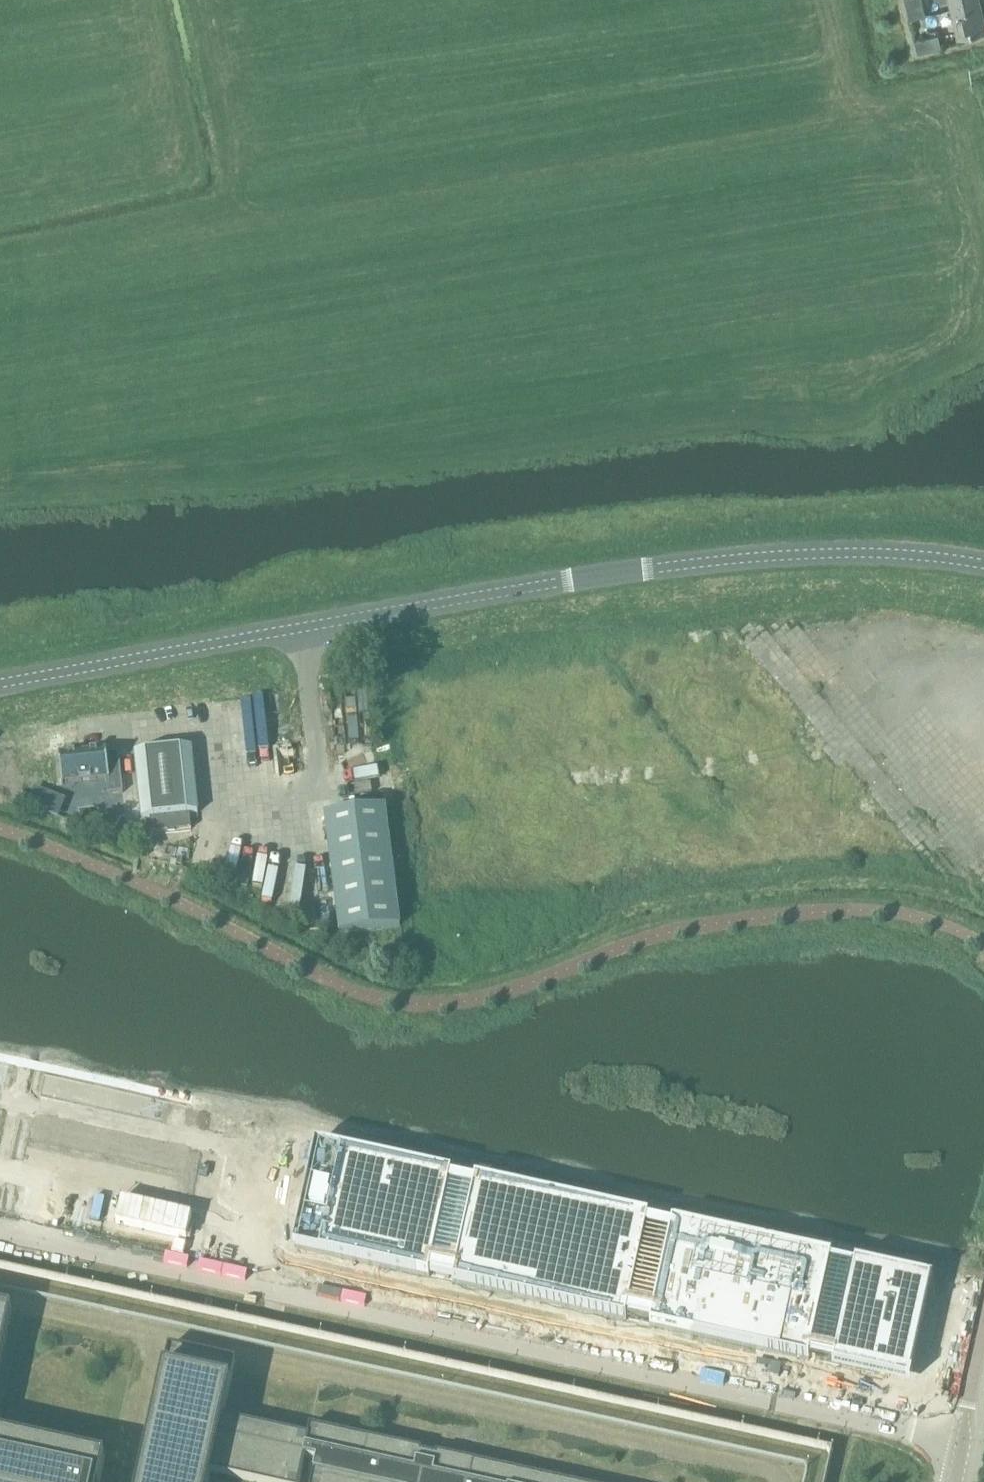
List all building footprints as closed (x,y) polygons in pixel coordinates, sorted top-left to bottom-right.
[(953,8),(980,2),(980,0),(951,0),(953,8)] [(953,8),(958,31),(983,25),(983,19),(980,2),(953,8)] [(907,5),(910,18),(919,16),(916,3),(907,5)] [(914,39),(917,51),(941,46),(938,33),(914,39)] [(135,753),(142,819),(150,818),(152,833),(169,831),(169,828),(173,827),(174,831),(191,829),(190,814),(198,813),(191,747),(135,753)] [(108,794),(123,793),(119,753),(107,754),(106,749),(105,749),(105,750),(83,753),(61,755),(60,754),(59,754),(62,784),(64,784),(63,783),(106,778),(108,794)] [(385,808),(325,816),(340,935),(400,928),(385,808)] [(309,1143),(286,1244),(894,1377),(916,1276),(309,1143)] [(213,1298),(206,1297),(205,1304),(212,1305),(213,1298)] [(12,1313),(0,1310),(0,1367),(12,1313)] [(436,1454),(435,1457),(421,1454),(422,1451),(310,1427),(307,1437),(223,1419),(235,1362),(169,1347),(139,1481),(207,1481),(210,1472),(254,1481),(299,1481),(304,1457),(315,1460),(310,1481),(562,1481),(436,1454)] [(105,1459),(0,1435),(0,1481),(100,1481),(105,1459)]
